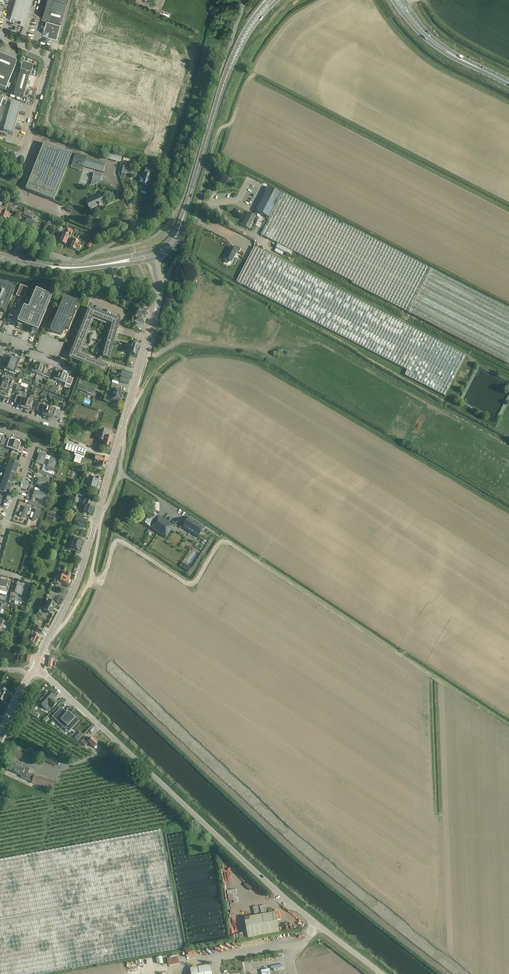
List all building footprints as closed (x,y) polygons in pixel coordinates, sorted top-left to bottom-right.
[(25,24),(32,0),(15,0),(11,15),(10,20),(20,23),(25,24)] [(40,18),(40,19),(46,20),(44,28),(42,34),(48,35),(56,38),(60,24),(67,0),(45,0),(40,18)] [(5,90),(16,63),(0,56),(0,89),(5,90)] [(20,72),(13,95),(23,98),(29,75),(30,75),(32,68),(22,65),(20,72)] [(11,102),(3,131),(13,134),(17,118),(21,105),(11,102)] [(25,190),(53,201),(71,154),(43,143),(25,190)] [(122,155),(109,152),(107,160),(121,163),(122,155)] [(82,171),(83,167),(86,158),(86,157),(75,154),(72,164),(71,167),(82,171)] [(86,158),(83,167),(103,173),(106,164),(86,158)] [(142,178),(140,177),(138,183),(141,184),(140,184),(149,186),(150,181),(155,183),(157,177),(152,176),(152,174),(153,171),(145,169),(144,172),(142,178)] [(101,181),(103,175),(94,173),(92,172),(90,178),(92,178),(92,179),(101,181)] [(281,194),(268,188),(256,212),(269,219),(261,235),(293,251),(352,282),(351,283),(508,365),(508,310),(282,193),(281,194)] [(103,203),(100,195),(85,201),(89,209),(103,203)] [(0,217),(0,218),(5,220),(6,218),(9,219),(10,215),(8,214),(8,212),(7,212),(6,213),(4,212),(5,209),(4,208),(0,217)] [(20,213),(17,212),(14,219),(19,221),(23,211),(21,211),(20,213)] [(34,214),(25,211),(22,217),(26,219),(23,227),(31,231),(35,221),(31,220),(34,214)] [(248,212),(241,225),(249,229),(256,216),(248,212)] [(69,238),(71,234),(73,231),(69,229),(67,233),(66,234),(63,233),(63,234),(62,234),(59,243),(65,245),(68,238),(69,238)] [(79,240),(74,238),(70,247),(75,250),(75,249),(79,251),(81,246),(78,244),(79,242),(78,242),(79,240)] [(230,263),(230,262),(232,263),(238,252),(239,252),(241,249),(234,245),(232,249),(230,248),(224,259),(226,260),(225,260),(225,261),(226,263),(227,264),(228,264),(229,263),(230,263)] [(177,266),(174,279),(181,281),(181,280),(182,280),(183,280),(185,274),(184,274),(183,273),(185,269),(185,268),(185,267),(181,266),(181,267),(177,266)] [(4,313),(14,290),(8,287),(8,286),(5,285),(5,286),(0,284),(0,311),(4,313)] [(20,285),(16,296),(23,298),(27,288),(22,286),(20,285)] [(108,287),(108,288),(106,292),(109,293),(108,293),(113,295),(112,299),(116,300),(117,297),(121,299),(123,293),(108,287)] [(37,331),(42,318),(51,298),(35,291),(30,305),(27,304),(31,306),(30,309),(28,308),(28,310),(23,308),(17,323),(37,331)] [(125,294),(124,297),(123,296),(121,301),(125,303),(126,301),(135,305),(138,299),(125,294)] [(76,311),(72,309),(75,302),(64,297),(59,310),(63,312),(59,320),(55,318),(50,331),(61,335),(64,328),(68,330),(71,322),(73,319),(76,311)] [(72,349),(68,358),(105,373),(107,367),(90,360),(77,355),(78,352),(85,334),(92,316),(99,319),(109,323),(111,324),(110,328),(102,358),(108,359),(117,330),(120,320),(111,317),(109,316),(88,307),(80,328),(72,349)] [(131,321),(144,325),(145,320),(146,321),(148,312),(137,309),(135,314),(134,314),(133,318),(132,318),(131,321)] [(138,346),(129,343),(126,353),(135,356),(138,346)] [(9,359),(8,364),(17,367),(18,362),(19,362),(20,359),(10,355),(9,355),(8,359),(9,359)] [(28,371),(37,374),(40,365),(36,364),(36,365),(34,364),(33,365),(28,363),(24,373),(27,374),(28,371)] [(15,372),(17,367),(8,364),(6,369),(5,368),(4,372),(15,375),(16,372),(15,372)] [(40,365),(37,374),(48,378),(50,371),(45,369),(45,368),(43,367),(44,366),(40,365)] [(119,370),(118,375),(131,379),(133,374),(122,371),(119,370)] [(50,371),(48,378),(59,382),(62,373),(59,372),(58,372),(56,372),(56,373),(50,371)] [(62,373),(59,382),(71,386),(73,379),(68,377),(68,376),(66,375),(66,374),(62,373)] [(2,379),(0,384),(9,388),(11,382),(12,383),(13,380),(2,376),(3,376),(2,376),(1,379),(2,379)] [(9,388),(0,384),(0,386),(0,393),(7,396),(9,393),(8,392),(9,388)] [(79,384),(77,390),(87,393),(88,387),(79,384)] [(120,399),(120,398),(121,398),(123,391),(118,390),(119,386),(112,384),(111,388),(114,389),(111,400),(118,402),(119,401),(120,399)] [(16,396),(14,403),(19,405),(19,406),(21,407),(21,408),(24,409),(28,400),(16,396)] [(28,400),(24,409),(28,410),(28,409),(31,410),(31,409),(36,411),(39,404),(28,400)] [(39,404),(36,411),(42,413),(41,414),(44,415),(43,416),(47,417),(50,408),(39,404)] [(50,408),(47,417),(51,418),(51,417),(53,418),(54,417),(59,419),(62,412),(50,408)] [(106,431),(101,430),(100,433),(96,431),(94,437),(98,438),(98,440),(103,442),(102,446),(110,448),(110,447),(111,447),(111,445),(111,444),(111,443),(112,438),(105,437),(106,431)] [(6,440),(3,447),(12,450),(15,441),(11,440),(11,441),(9,440),(8,441),(6,440)] [(15,441),(12,450),(21,454),(24,447),(20,445),(20,444),(18,443),(18,442),(15,441)] [(74,456),(75,456),(73,462),(80,465),(82,458),(83,459),(86,451),(67,444),(64,451),(74,454),(74,456)] [(39,452),(36,462),(36,463),(43,465),(46,455),(39,452)] [(57,459),(50,456),(46,470),(53,472),(57,459)] [(105,469),(107,460),(107,459),(95,456),(94,460),(95,461),(94,462),(97,463),(98,462),(99,463),(98,464),(99,464),(99,467),(105,469)] [(0,487),(0,492),(8,495),(19,464),(9,461),(0,487)] [(38,470),(37,473),(52,478),(53,475),(52,475),(44,472),(41,471),(38,470)] [(93,476),(90,488),(98,490),(101,481),(100,481),(100,478),(93,476)] [(46,489),(49,481),(39,478),(36,485),(46,489)] [(86,497),(89,487),(83,485),(80,495),(86,497)] [(47,495),(34,491),(32,498),(44,502),(47,495)] [(81,504),(79,512),(83,513),(90,515),(91,515),(93,507),(89,506),(91,501),(87,499),(85,505),(82,504),(81,504)] [(29,501),(28,504),(33,505),(43,509),(44,506),(29,501)] [(148,510),(141,521),(150,527),(150,528),(158,533),(166,521),(158,516),(157,517),(155,515),(148,510)] [(47,511),(45,519),(53,521),(54,518),(55,514),(48,511),(47,511)] [(75,522),(74,525),(85,529),(87,521),(81,519),(82,516),(75,513),(72,521),(75,522)] [(189,517),(182,528),(198,538),(205,528),(189,517)] [(166,521),(158,533),(166,538),(174,526),(166,521)] [(74,538),(70,550),(78,552),(82,541),(74,538)] [(182,563),(180,567),(188,572),(191,569),(182,563)] [(62,575),(59,581),(67,584),(71,574),(66,573),(65,576),(62,575)] [(7,593),(10,582),(0,579),(0,591),(7,593)] [(21,596),(24,586),(17,584),(16,588),(13,587),(10,596),(15,598),(16,594),(21,596)] [(51,614),(56,605),(48,601),(43,610),(51,614)] [(33,634),(29,642),(36,646),(40,638),(33,634)] [(49,692),(38,703),(44,709),(49,705),(53,708),(58,703),(51,697),(53,695),(49,692)] [(33,706),(29,714),(33,716),(37,718),(39,715),(34,712),(37,707),(33,706)] [(61,708),(52,718),(59,724),(61,722),(70,730),(79,721),(77,719),(71,714),(69,716),(61,708)] [(80,732),(74,739),(77,742),(84,735),(80,732)] [(98,746),(96,745),(98,743),(92,738),(91,739),(89,737),(87,739),(85,737),(80,742),(85,746),(88,743),(93,748),(94,747),(95,749),(96,749),(98,747),(98,746)] [(55,766),(58,760),(44,754),(41,760),(55,766)] [(20,778),(25,780),(25,779),(28,773),(30,769),(25,767),(14,761),(9,771),(21,776),(20,778)] [(28,773),(25,779),(31,782),(33,776),(28,773)] [(53,790),(56,781),(34,775),(33,776),(31,782),(31,783),(53,790)] [(72,969),(183,949),(161,831),(109,840),(0,860),(0,973),(45,973),(72,969)] [(248,938),(273,933),(279,932),(276,912),(270,913),(244,918),(248,938)] [(178,957),(167,959),(168,966),(179,964),(178,957)] [(210,965),(190,968),(191,973),(212,973),(210,965)]
